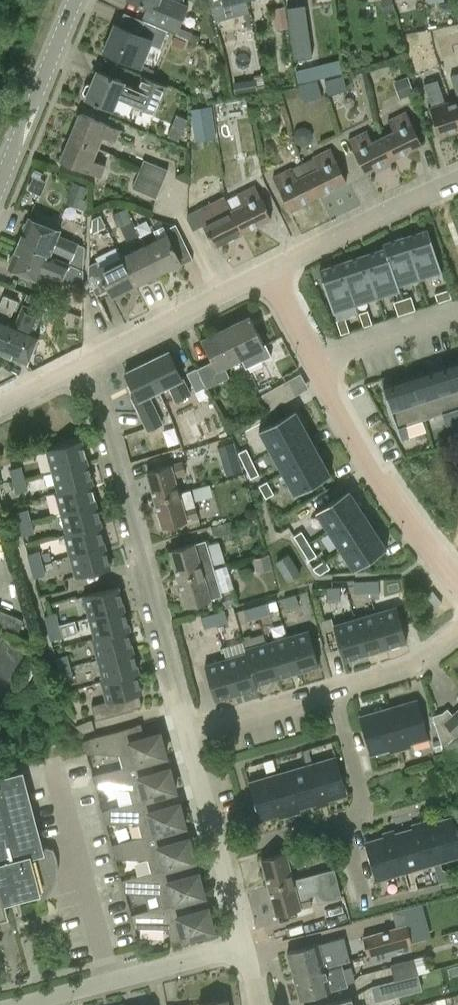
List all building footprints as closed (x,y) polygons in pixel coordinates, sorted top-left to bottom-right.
[(181,10),(184,0),(131,0),(146,7),(142,16),(176,30),(177,28),(184,12),(181,10)] [(212,8),(244,0),(210,0),(212,8)] [(303,5),(285,8),(288,28),(292,59),(310,57),(303,5)] [(276,29),(288,28),(285,8),(285,7),(273,8),(276,29)] [(141,67),(150,45),(161,50),(169,31),(142,20),(136,34),(114,25),(103,52),(141,67)] [(176,30),(174,34),(189,40),(192,34),(177,28),(176,30)] [(413,68),(436,64),(431,28),(408,31),(413,68)] [(175,37),(172,44),(183,49),(186,42),(175,37)] [(306,68),(295,71),(298,83),(309,80),(306,68)] [(113,110),(114,108),(128,114),(132,105),(155,114),(166,86),(143,77),(138,90),(124,84),(124,83),(97,72),(91,86),(88,85),(86,86),(83,93),(84,96),(87,97),(86,99),(113,110)] [(452,84),(457,100),(450,102),(457,126),(457,73),(449,76),(452,84)] [(234,93),(265,89),(263,81),(262,74),(253,75),(254,79),(232,82),(234,93)] [(324,83),(328,95),(347,90),(344,78),(324,83)] [(425,93),(430,108),(439,138),(457,132),(457,126),(450,102),(443,104),(436,80),(423,84),(425,93)] [(299,88),(304,102),(322,96),(318,82),(299,88)] [(211,106),(190,107),(191,139),(212,138),(211,106)] [(392,132),(381,138),(392,159),(421,145),(405,113),(387,122),(392,132)] [(79,114),(70,137),(98,149),(102,138),(115,143),(120,131),(79,114)] [(364,173),(392,159),(381,138),(371,143),(366,132),(348,141),(364,173)] [(93,161),(98,149),(70,137),(60,162),(100,178),(105,166),(93,161)] [(317,170),(306,175),(317,196),(346,182),(330,150),(312,159),(317,170)] [(143,159),(137,174),(162,185),(168,170),(143,159)] [(288,211),(317,196),(306,175),(296,180),(291,169),(272,179),(288,211)] [(156,198),(162,185),(137,174),(131,188),(156,198)] [(81,207),(88,188),(71,181),(64,201),(81,207)] [(242,207),(232,212),(242,233),(270,219),(255,188),(236,197),(242,207)] [(195,210),(198,216),(214,247),(242,233),(232,212),(224,196),(195,210)] [(112,211),(119,233),(134,228),(127,206),(112,211)] [(71,259),(69,263),(84,268),(84,249),(57,236),(59,231),(28,219),(27,223),(23,224),(21,228),(23,232),(19,242),(49,255),(51,250),(69,258),(71,259)] [(167,235),(144,247),(158,274),(181,263),(177,253),(186,248),(175,227),(165,231),(167,235)] [(428,229),(405,237),(405,238),(418,275),(440,268),(441,272),(442,271),(428,229)] [(405,237),(383,244),(384,249),(397,287),(398,287),(399,291),(400,290),(397,282),(418,275),(405,238),(405,237)] [(49,255),(19,242),(14,255),(10,256),(8,260),(10,264),(8,268),(39,280),(41,275),(59,282),(61,278),(83,286),(84,268),(69,263),(49,255)] [(135,285),(158,274),(144,247),(122,258),(135,285)] [(384,249),(363,255),(376,294),(397,287),(384,249)] [(363,255),(341,263),(354,301),(376,294),(363,255)] [(112,297),(135,285),(122,258),(100,269),(97,262),(89,266),(88,276),(97,293),(107,288),(112,297)] [(341,263),(319,270),(333,312),(334,312),(333,308),(354,301),(341,263)] [(448,290),(435,294),(437,303),(451,298),(448,290)] [(1,354),(15,322),(9,320),(17,302),(3,296),(0,304),(0,353),(1,354)] [(411,296),(402,299),(402,301),(406,313),(415,310),(411,296)] [(402,299),(393,302),(398,316),(406,313),(402,301),(402,299)] [(41,312),(28,307),(27,306),(20,324),(15,322),(1,354),(12,359),(14,363),(19,364),(22,363),(26,365),(40,333),(34,330),(41,312)] [(368,311),(359,313),(363,327),(372,324),(368,311)] [(247,370),(262,362),(271,358),(264,344),(263,345),(249,318),(226,329),(240,358),(241,358),(247,370)] [(345,318),(336,321),(340,335),(349,332),(345,318)] [(224,366),(240,358),(226,329),(202,341),(213,363),(197,371),(206,388),(206,389),(230,378),(224,366)] [(169,352),(146,363),(159,391),(168,387),(175,402),(190,396),(169,352)] [(434,362),(454,423),(457,422),(457,362),(444,366),(442,360),(443,360),(442,359),(434,362)] [(428,372),(410,378),(424,420),(442,414),(445,424),(446,426),(454,423),(434,362),(426,364),(426,365),(428,372)] [(160,425),(155,412),(147,396),(159,391),(146,363),(123,374),(134,396),(131,398),(147,431),(160,425)] [(206,388),(197,371),(187,375),(196,393),(206,388)] [(262,395),(270,410),(309,388),(300,373),(262,395)] [(381,378),(380,378),(401,441),(402,441),(402,440),(410,437),(409,436),(406,426),(424,420),(410,378),(392,384),(390,377),(390,376),(382,379),(381,378)] [(295,410),(259,430),(259,431),(260,430),(272,452),(307,433),(295,411),(295,410)] [(307,433),(272,452),(284,473),(318,454),(307,433)] [(46,451),(52,472),(88,463),(82,442),(46,451)] [(231,444),(217,448),(221,461),(235,457),(231,444)] [(246,449),(238,453),(244,466),(252,462),(246,449)] [(318,454),(284,473),(295,493),(294,494),(331,474),(330,473),(329,474),(318,454)] [(252,462),(244,466),(250,479),(259,475),(252,462)] [(57,493),(91,485),(93,484),(88,463),(52,472),(57,493)] [(147,472),(154,499),(178,492),(174,478),(185,474),(181,463),(169,466),(147,472)] [(9,470),(13,481),(24,478),(21,466),(9,470)] [(28,490),(24,478),(13,481),(16,493),(28,490)] [(267,481),(259,486),(265,498),(274,494),(267,481)] [(209,483),(178,492),(154,499),(163,528),(186,522),(186,521),(197,517),(193,502),(213,496),(209,483)] [(56,494),(61,514),(96,505),(91,485),(57,493),(56,494)] [(349,489),(315,511),(315,512),(316,511),(329,532),(361,510),(348,490),(349,490),(349,489)] [(66,535),(100,526),(102,526),(96,505),(61,514),(66,535)] [(15,512),(19,524),(31,521),(28,509),(15,512)] [(361,510),(329,532),(342,551),(374,529),(361,510)] [(34,533),(31,521),(19,524),(22,537),(34,533)] [(231,521),(210,527),(214,537),(234,531),(231,521)] [(65,535),(70,556),(105,547),(100,526),(66,535),(65,535)] [(374,529),(342,551),(353,569),(353,570),(387,548),(386,547),(386,548),(374,529)] [(301,531),(293,536),(301,548),(309,543),(301,531)] [(211,564),(208,553),(204,541),(170,551),(179,579),(227,564),(225,556),(219,557),(220,561),(211,564)] [(309,543),(301,548),(308,561),(316,556),(309,543)] [(111,569),(105,547),(70,556),(76,578),(111,569)] [(27,554),(30,566),(42,563),(39,551),(27,554)] [(287,583),(301,574),(289,553),(275,561),(287,583)] [(257,573),(273,568),(269,554),(253,559),(257,573)] [(325,560),(313,568),(315,571),(320,574),(330,568),(325,560)] [(46,575),(42,563),(30,566),(33,578),(46,575)] [(228,565),(227,564),(179,579),(187,607),(210,600),(210,599),(221,596),(220,592),(233,588),(227,565),(228,565)] [(354,593),(371,593),(370,580),(353,581),(354,593)] [(379,580),(370,580),(371,593),(371,598),(380,598),(379,580)] [(84,596),(90,617),(124,608),(117,586),(84,596)] [(340,587),(326,587),(327,600),(341,599),(340,587)] [(296,594),(276,599),(280,612),(300,606),(296,594)] [(268,602),(255,606),(259,618),(261,618),(263,625),(272,623),(270,615),(271,614),(268,602)] [(247,622),(259,618),(255,606),(243,609),(247,622)] [(96,639),(127,631),(130,630),(124,608),(90,617),(96,639)] [(225,609),(212,613),(216,625),(228,622),(225,609)] [(396,609),(375,615),(385,650),(406,643),(396,609)] [(18,632),(23,620),(0,610),(0,625),(18,632)] [(56,613),(44,616),(47,629),(59,625),(63,638),(79,633),(75,620),(59,625),(59,623),(57,615),(56,613)] [(204,629),(216,625),(212,613),(200,617),(204,629)] [(375,615),(355,621),(365,655),(385,650),(375,615)] [(344,662),(365,655),(355,621),(334,627),(344,662)] [(59,625),(47,629),(50,641),(63,638),(59,625)] [(133,652),(127,631),(96,639),(92,640),(98,661),(133,652)] [(308,632),(287,639),(297,672),(318,666),(308,632)] [(14,682),(29,651),(3,638),(0,643),(0,675),(14,682)] [(287,639),(267,645),(276,678),(297,672),(287,639)] [(267,645),(245,651),(246,654),(256,685),(276,678),(267,645)] [(138,672),(133,652),(98,661),(104,681),(136,673),(138,672)] [(246,654),(226,660),(236,694),(257,688),(256,685),(246,654)] [(55,658),(58,670),(71,667),(67,655),(55,658)] [(215,700),(236,694),(226,660),(205,666),(215,700)] [(74,679),(71,667),(58,670),(62,682),(74,679)] [(141,694),(136,673),(104,681),(100,682),(106,702),(90,706),(94,721),(133,710),(133,709),(141,707),(138,695),(141,694)] [(416,702),(388,710),(399,746),(427,738),(416,702)] [(370,755),(399,746),(388,710),(359,719),(370,755)] [(443,747),(449,765),(457,761),(457,740),(457,736),(457,734),(457,712),(438,730),(443,747)] [(119,755),(123,768),(146,762),(166,757),(159,734),(140,739),(137,726),(83,741),(86,754),(119,755)] [(334,759),(305,767),(316,804),(345,796),(334,759)] [(149,774),(146,762),(123,768),(92,776),(96,789),(129,790),(132,802),(156,797),(175,792),(169,768),(149,774)] [(288,812),(316,804),(305,767),(277,775),(288,812)] [(38,892),(41,889),(43,887),(46,883),(49,879),(51,875),(51,874),(52,870),(53,867),(53,866),(53,864),(53,861),(53,859),(53,856),(53,853),(52,850),(40,847),(21,773),(0,778),(0,917),(7,915),(3,902),(39,893),(38,892)] [(259,820),(288,812),(277,775),(248,783),(259,820)] [(159,809),(156,797),(132,802),(102,810),(105,824),(138,825),(142,837),(165,832),(185,827),(179,804),(159,809)] [(422,827),(432,864),(457,856),(457,846),(450,819),(422,827)] [(422,827),(392,835),(403,872),(432,864),(422,827)] [(169,844),(165,832),(142,837),(111,846),(115,859),(148,860),(151,872),(175,867),(194,862),(189,839),(169,844)] [(374,880),(403,872),(392,835),(364,843),(374,880)] [(261,859),(269,887),(292,881),(288,865),(299,862),(296,850),(284,853),(261,859)] [(157,895),(161,907),(185,902),(204,896),(198,873),(178,878),(175,867),(151,872),(121,881),(125,894),(157,895)] [(296,897),(292,881),(269,887),(276,916),(300,910),(299,909),(311,906),(308,894),(296,897)] [(188,913),(185,902),(161,907),(130,915),(134,929),(167,930),(171,943),(214,932),(207,908),(188,913)] [(368,956),(412,944),(407,925),(362,937),(368,956)] [(287,954),(293,977),(343,963),(342,963),(348,961),(342,939),(318,946),(318,945),(287,954)] [(391,965),(395,980),(418,974),(414,958),(391,965)] [(349,986),(345,972),(343,963),(293,977),(300,1000),(331,992),(330,991),(349,986)] [(395,981),(371,987),(375,1002),(399,996),(395,981)]
